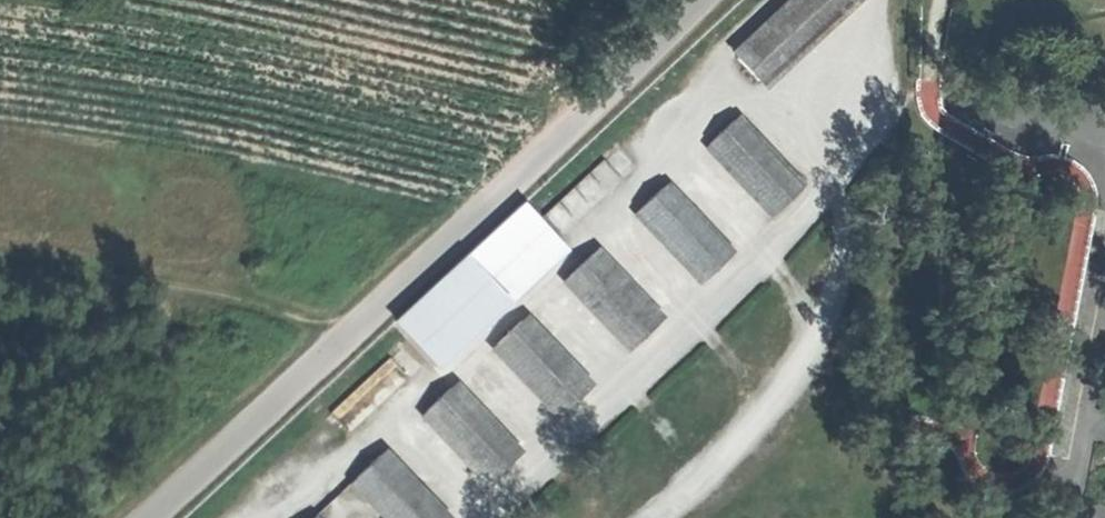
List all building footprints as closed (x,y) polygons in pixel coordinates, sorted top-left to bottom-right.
[(737,53),(761,80),(846,0),(794,0),(737,53)] [(800,188),(735,115),(709,140),(775,210),(800,188)] [(728,254),(663,184),(638,206),(704,277),(728,254)] [(520,205),(397,320),(440,366),(563,251),(520,205)] [(658,319),(594,249),(569,272),(634,342),(658,319)] [(586,387),(522,317),(496,341),(561,411),(586,387)] [(517,453),(451,382),(426,406),(491,478),(517,453)] [(380,451),(356,472),(397,517),(441,517),(380,451)]
